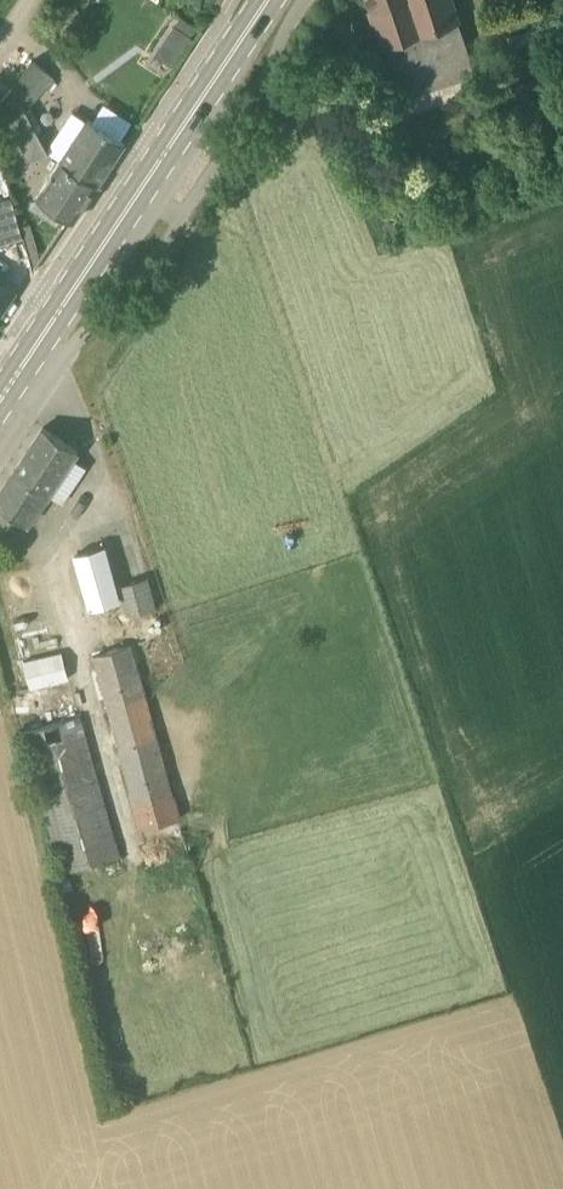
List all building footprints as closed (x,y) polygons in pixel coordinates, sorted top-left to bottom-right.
[(375,8),(371,9),(385,44),(387,43),(404,98),(479,74),(455,0),(371,0),(375,8)] [(180,65),(197,22),(175,14),(158,56),(180,65)] [(13,87),(24,107),(49,75),(35,60),(13,87)] [(1,101),(32,161),(49,152),(24,107),(13,87),(13,86),(1,101)] [(89,118),(62,159),(98,184),(125,142),(89,118)] [(38,196),(33,204),(65,226),(70,218),(74,220),(98,184),(62,159),(38,196)] [(0,202),(0,229),(3,239),(23,232),(12,198),(0,202)] [(0,279),(0,315),(16,291),(0,279)] [(17,516),(29,524),(78,450),(43,427),(0,491),(0,505),(17,516)] [(76,554),(92,607),(119,600),(103,547),(76,554)] [(119,586),(127,615),(155,608),(148,579),(119,586)] [(92,656),(139,829),(180,818),(166,767),(131,645),(92,656)] [(24,662),(30,686),(31,689),(40,687),(69,679),(61,651),(24,662)] [(76,724),(74,718),(23,731),(62,872),(120,856),(81,723),(76,724)]
